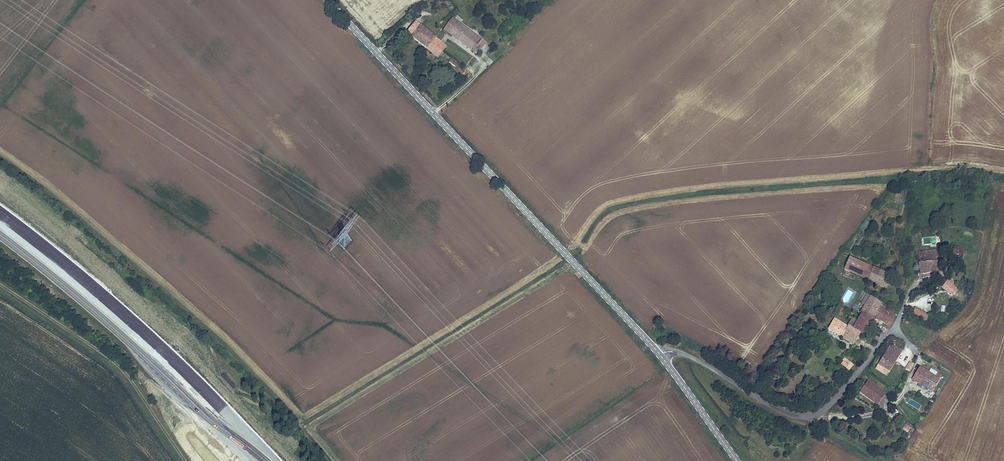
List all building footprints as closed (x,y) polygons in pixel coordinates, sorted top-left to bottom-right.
[(452,18),(442,31),(457,42),(466,29),(452,18)] [(439,57),(442,53),(431,44),(436,39),(416,23),(408,33),(439,57)] [(466,29),(457,42),(472,53),(476,48),(482,40),(466,29)] [(447,47),(436,39),(431,44),(442,53),(447,47)] [(462,76),(465,74),(465,73),(458,65),(451,60),(449,63),(455,68),(462,76)] [(887,207),(898,210),(899,204),(889,201),(887,207)] [(965,246),(953,244),(950,259),(963,262),(965,246)] [(939,273),(937,255),(928,256),(927,251),(918,252),(920,275),(939,273)] [(844,270),(865,280),(871,268),(849,258),(844,270)] [(889,275),(871,268),(865,280),(884,288),(889,275)] [(953,296),(958,290),(953,286),(955,283),(951,279),(942,288),(953,296)] [(860,304),(864,306),(870,297),(866,295),(860,304)] [(882,304),(870,297),(864,306),(859,314),(861,315),(870,320),(871,317),(889,328),(896,315),(881,306),(882,304)] [(870,320),(861,315),(857,321),(860,335),(862,336),(872,321),(870,320)] [(827,330),(853,346),(860,335),(857,321),(852,318),(847,326),(834,319),(827,330)] [(902,352),(889,345),(877,365),(890,372),(902,352)] [(848,372),(854,367),(845,359),(840,364),(848,372)] [(914,364),(909,362),(904,370),(909,372),(914,364)] [(938,372),(935,377),(920,367),(911,380),(932,393),(943,375),(938,372)] [(859,393),(872,402),(880,391),(867,382),(859,393)] [(885,394),(880,391),(872,402),(877,406),(885,394)] [(906,422),(901,428),(907,433),(913,427),(906,422)]
